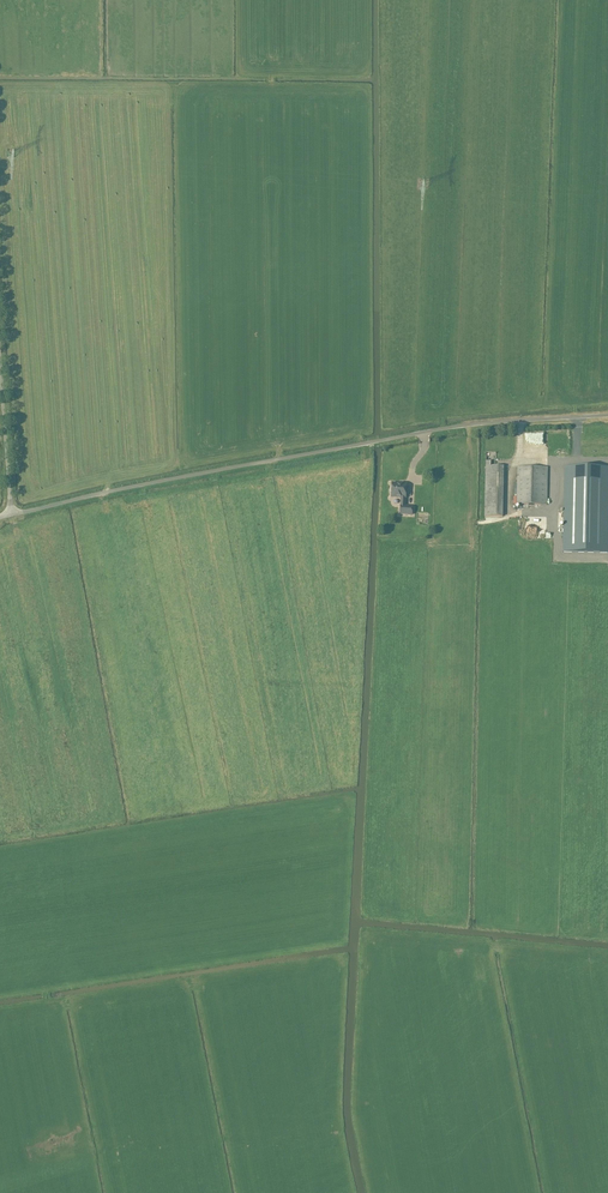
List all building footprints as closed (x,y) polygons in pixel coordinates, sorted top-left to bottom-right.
[(534,435),(526,435),(525,451),(534,451),(534,435)] [(504,467),(486,466),(485,516),(503,517),(504,467)] [(548,467),(517,467),(517,505),(547,505),(548,467)] [(564,552),(607,553),(607,544),(607,468),(565,468),(564,552)] [(407,484),(401,483),(401,484),(392,484),(392,496),(402,496),(401,514),(412,514),(413,506),(405,506),(406,498),(407,484)]
